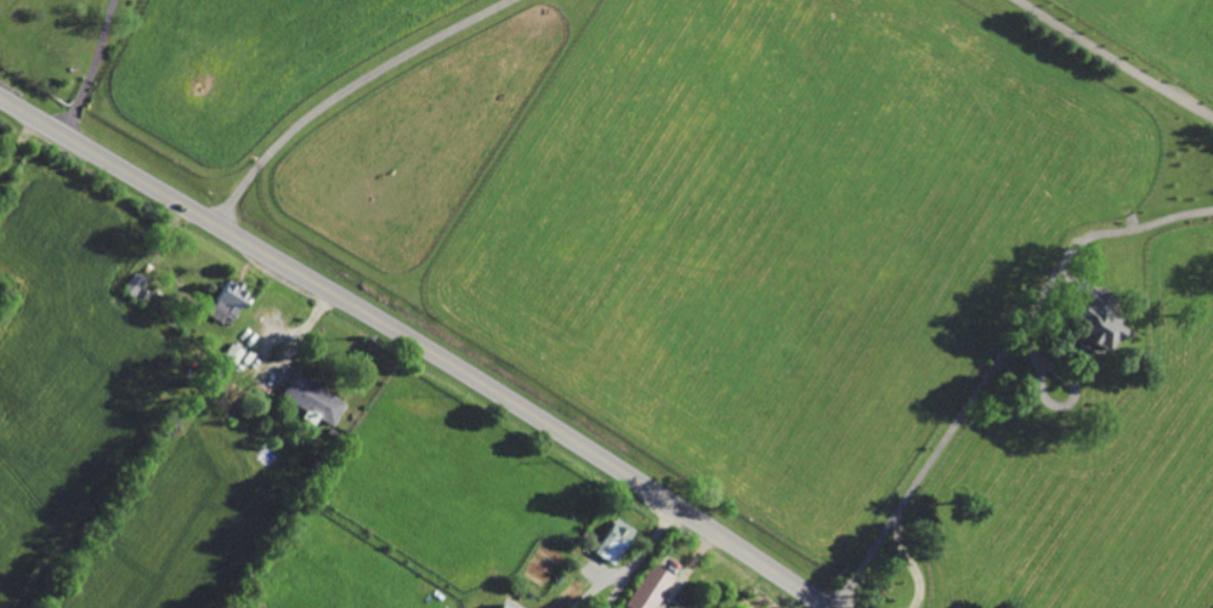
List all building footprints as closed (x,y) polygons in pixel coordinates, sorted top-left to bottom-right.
[(969,175),(956,166),(963,153),(977,163),(969,175)] [(911,244),(906,240),(914,229),(919,233),(911,244)] [(131,295),(123,288),(135,271),(144,277),(131,295)] [(232,279),(234,275),(238,278),(240,279),(242,280),(239,284),(246,288),(231,317),(223,313),(220,320),(205,313),(208,308),(209,306),(225,275),(232,279)] [(1127,284),(1129,279),(1135,284),(1132,289),(1138,292),(1135,295),(1140,297),(1128,314),(1122,309),(1116,319),(1122,323),(1113,335),(1112,337),(1110,336),(1099,353),(1087,346),(1083,350),(1075,343),(1077,339),(1064,330),(1087,294),(1099,301),(1101,297),(1103,299),(1109,290),(1111,292),(1120,279),(1127,284)] [(166,301),(152,290),(153,289),(158,284),(169,292),(171,295),(168,299),(166,301)] [(141,301),(134,295),(141,288),(148,294),(141,301)] [(234,364),(220,354),(229,339),(231,340),(244,348),(244,350),(234,364)] [(331,425),(318,416),(314,424),(301,415),(304,411),(305,408),(279,392),(291,374),(294,370),(319,386),(346,402),(331,425)] [(335,437),(327,431),(329,426),(338,431),(335,437)] [(612,563),(594,551),(599,542),(616,516),(634,528),(616,558),(613,561),(612,563)] [(628,607),(652,607),(673,576),(650,562),(623,604),(628,607)]
